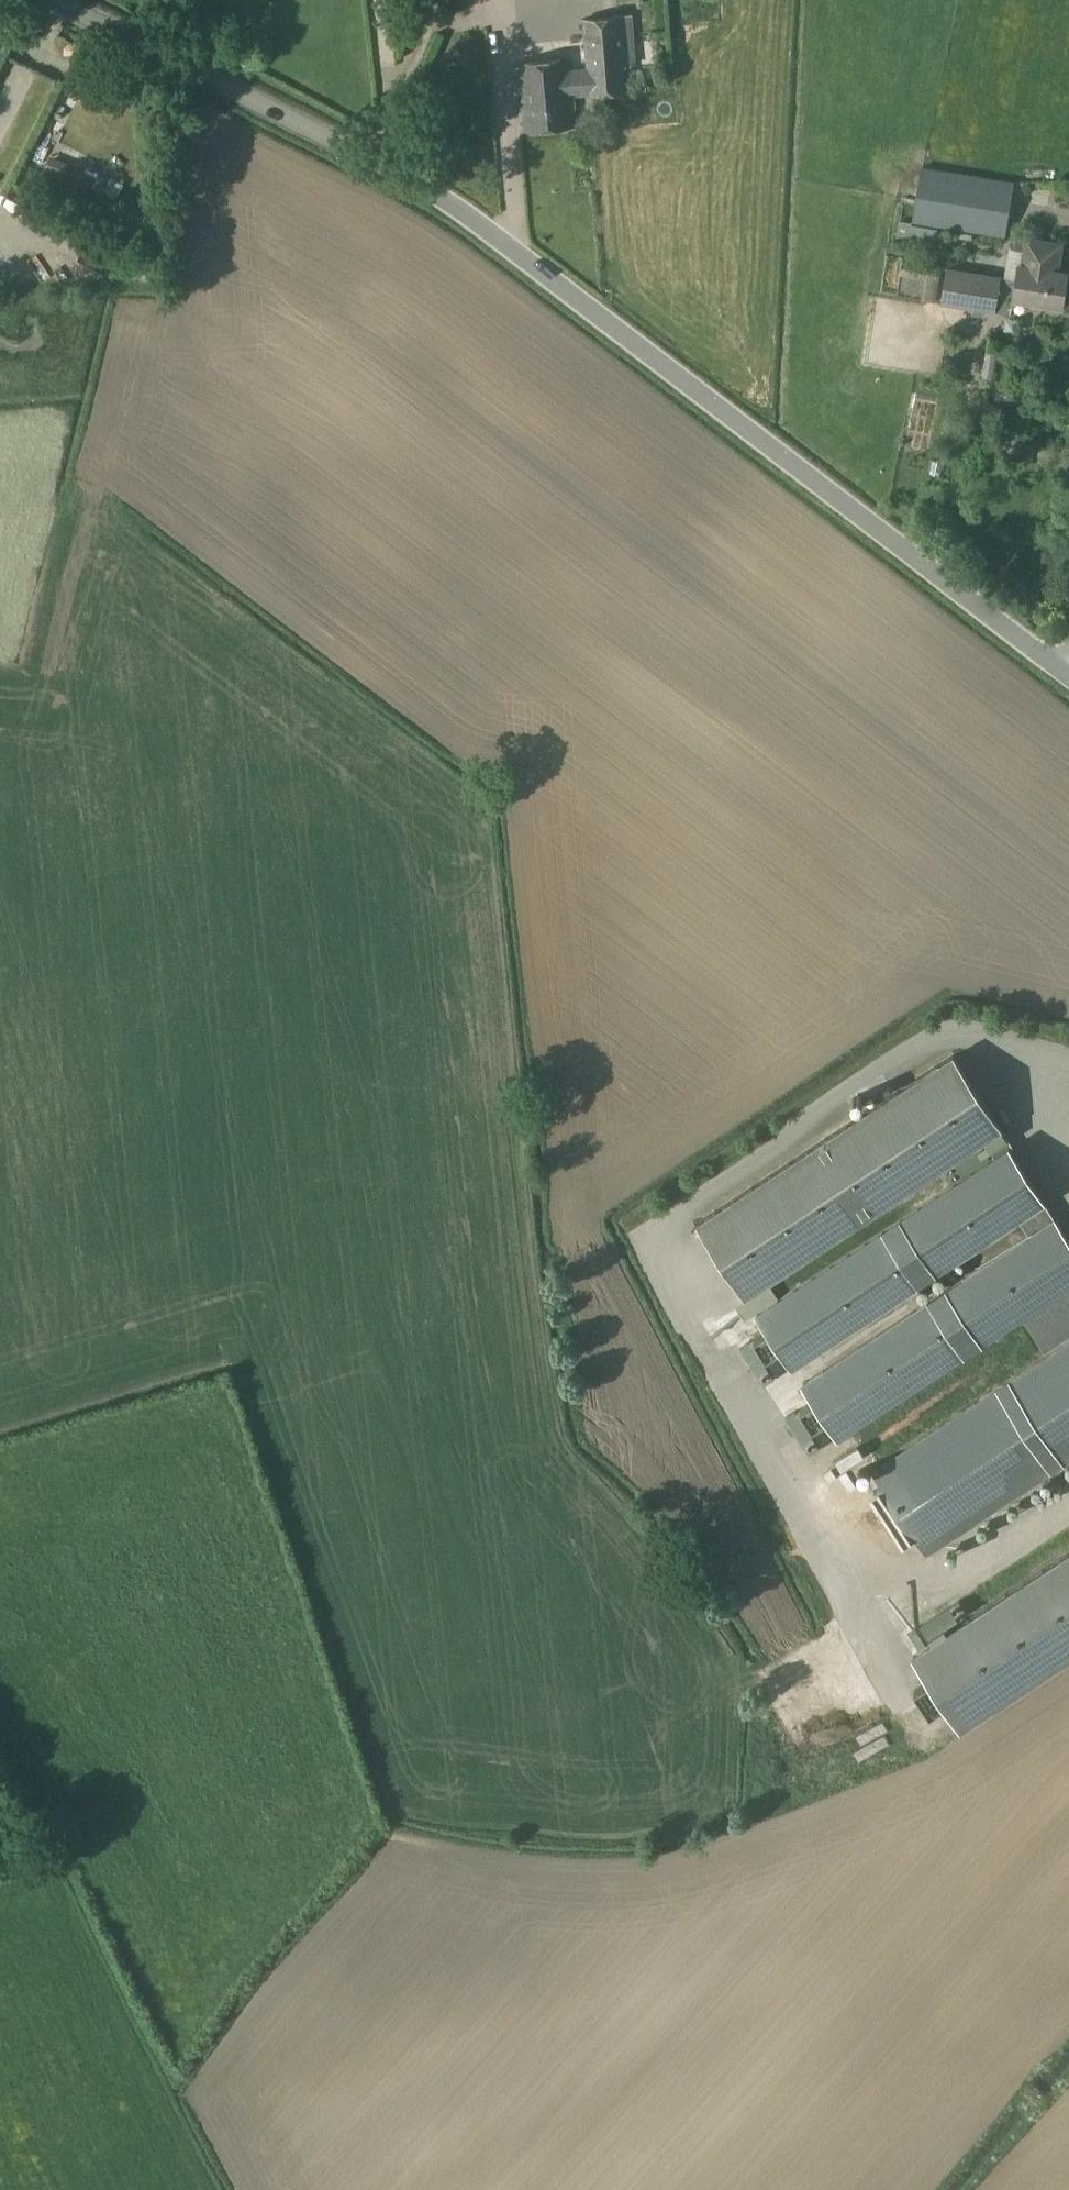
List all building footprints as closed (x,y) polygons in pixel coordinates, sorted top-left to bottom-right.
[(569,70),(568,58),(520,62),(526,130),(573,126),(571,95),(626,91),(624,65),(634,64),(630,16),(584,20),(588,68),(569,70)] [(187,141),(171,133),(165,146),(181,154),(187,141)] [(922,165),(912,221),(1007,236),(1016,181),(922,165)] [(935,245),(938,228),(911,223),(911,222),(899,220),(896,237),(935,245)] [(946,267),(941,304),(995,313),(999,289),(1014,292),(1013,299),(1061,307),(1067,271),(1060,270),(1064,239),(1026,233),(1025,238),(1016,236),(1014,248),(1010,247),(1005,276),(946,267)] [(929,272),(891,271),(890,293),(928,295),(929,272)] [(952,1057),(697,1225),(745,1295),(982,1139),(994,1156),(1007,1148),(1009,1150),(1013,1147),(952,1057)] [(757,1313),(791,1363),(1016,1215),(1027,1233),(801,1381),(838,1437),(841,1435),(846,1445),(856,1438),(850,1429),(1020,1317),(1044,1352),(1068,1336),(1068,1238),(1054,1215),(1053,1216),(1041,1199),(1039,1200),(1009,1150),(1007,1148),(994,1156),(757,1313)] [(871,1472),(925,1556),(1068,1461),(1068,1341),(871,1472)] [(1008,1539),(1005,1554),(1022,1558),(1025,1543),(1008,1539)] [(948,1633),(944,1627),(967,1612),(959,1600),(920,1625),(932,1644),(913,1656),(929,1680),(914,1690),(929,1713),(944,1703),(960,1727),(1068,1654),(1068,1554),(948,1633)]
